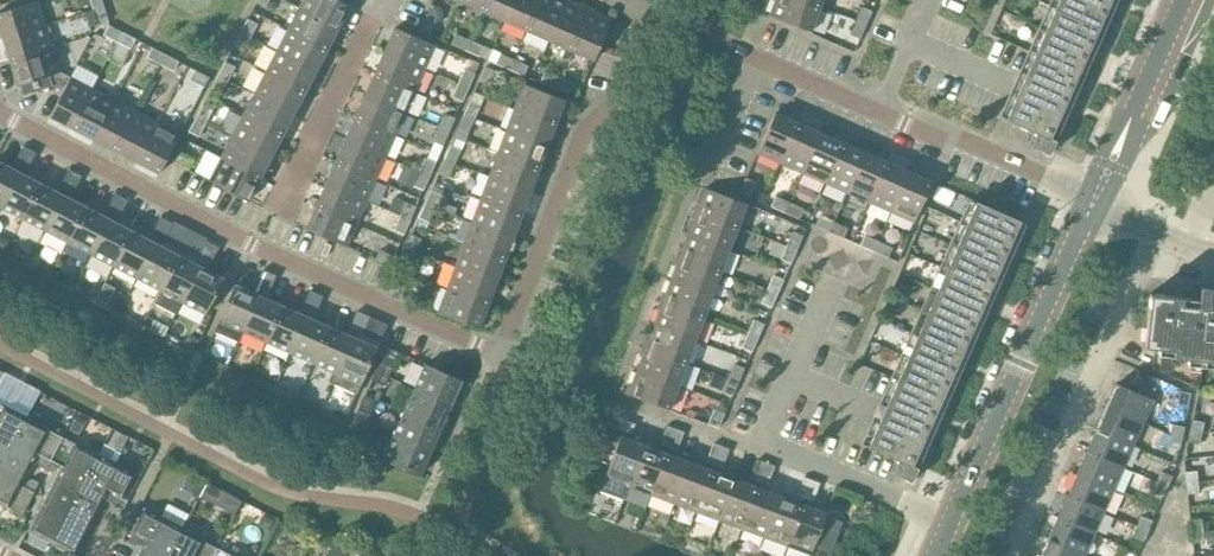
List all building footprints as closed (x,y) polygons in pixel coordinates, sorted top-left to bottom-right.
[(0,12),(0,26),(4,37),(46,24),(38,0),(0,12)] [(104,6),(102,0),(91,0),(94,9),(104,6)] [(340,0),(304,0),(300,8),(339,28),(350,5),(340,0)] [(483,11),(488,0),(461,0),(461,1),(483,11)] [(505,20),(514,0),(488,0),(483,11),(505,20)] [(527,30),(541,0),(514,0),(505,20),(527,30)] [(549,40),(567,0),(541,0),(527,30),(549,40)] [(549,40),(571,50),(590,7),(582,4),(581,6),(567,0),(549,40)] [(810,31),(811,31),(820,7),(800,0),(775,0),(776,0),(770,16),(810,31)] [(1035,53),(1006,119),(1036,133),(1030,145),(1050,154),(1086,73),(1080,71),(1111,0),(1058,0),(1035,53)] [(104,6),(94,9),(99,23),(109,20),(104,6)] [(857,20),(866,24),(872,11),(863,6),(857,20)] [(590,7),(571,50),(595,60),(612,20),(597,13),(598,11),(590,7)] [(300,8),(288,29),(327,49),(339,28),(300,8)] [(426,16),(420,30),(430,34),(436,20),(426,16)] [(241,32),(251,37),(257,24),(248,19),(241,32)] [(866,24),(857,20),(851,34),(860,38),(866,24)] [(4,37),(11,61),(53,48),(46,24),(4,37)] [(118,41),(123,32),(109,25),(104,34),(118,41)] [(436,44),(395,27),(385,50),(425,68),(436,44)] [(288,29),(277,50),(316,71),(327,49),(288,29)] [(123,32),(118,41),(131,48),(136,39),(123,32)] [(251,37),(241,32),(234,45),(244,50),(251,37)] [(466,50),(470,40),(456,34),(452,44),(466,50)] [(470,40),(466,50),(479,56),(483,46),(470,40)] [(161,64),(166,54),(152,47),(148,57),(161,64)] [(64,91),(71,77),(60,72),(53,48),(11,61),(19,85),(21,84),(24,95),(54,86),(64,91)] [(277,50),(266,72),(305,92),(316,71),(277,50)] [(416,90),(425,68),(385,50),(375,72),(416,90)] [(166,54),(161,64),(174,70),(179,61),(166,54)] [(510,69),(514,60),(500,54),(496,63),(510,69)] [(514,60),(510,69),(524,75),(528,66),(514,60)] [(219,75),(228,79),(235,66),(226,61),(219,75)] [(495,71),(486,66),(480,80),(489,84),(495,71)] [(459,83),(469,87),(475,74),(465,69),(459,83)] [(191,79),(205,86),(210,77),(196,70),(191,79)] [(266,72),(255,93),(294,114),(305,92),(266,72)] [(406,112),(416,90),(375,72),(366,94),(406,112)] [(555,87),(559,78),(545,72),(541,82),(555,87)] [(228,79),(219,75),(212,88),(221,93),(228,79)] [(93,89),(71,77),(64,91),(51,116),(73,128),(93,89)] [(559,78),(555,87),(569,93),(573,83),(559,78)] [(469,87),(459,83),(453,97),(463,101),(469,87)] [(515,107),(556,123),(565,99),(524,84),(515,107)] [(73,128),(94,139),(115,100),(93,89),(73,128)] [(255,93),(244,115),(283,135),(294,114),(255,93)] [(366,94),(356,116),(396,134),(406,112),(366,94)] [(94,139),(116,150),(136,111),(115,100),(94,139)] [(464,115),(474,119),(480,105),(470,101),(464,115)] [(197,118),(206,123),(213,109),(204,104),(197,118)] [(548,145),(556,123),(515,107),(507,130),(548,145)] [(136,111),(116,150),(137,161),(158,122),(136,111)] [(798,123),(775,112),(757,152),(781,163),(798,123)] [(440,127),(449,131),(455,118),(446,114),(440,127)] [(272,156),(283,135),(244,115),(233,136),(272,156)] [(474,119),(464,115),(458,128),(468,133),(474,119)] [(386,156),(396,134),(356,116),(346,139),(386,156)] [(206,123),(197,118),(190,131),(199,136),(206,123)] [(160,173),(167,158),(180,134),(158,122),(137,161),(160,173)] [(821,132),(798,123),(781,163),(803,172),(821,132)] [(449,131),(440,127),(434,141),(443,145),(449,131)] [(507,130),(498,153),(539,168),(548,145),(507,130)] [(803,172),(825,182),(843,142),(821,132),(803,172)] [(272,156),(233,136),(221,158),(260,178),(272,156)] [(377,178),(386,156),(346,139),(336,161),(377,178)] [(865,152),(843,142),(825,182),(847,192),(865,152)] [(445,159),(455,163),(461,150),(451,145),(445,159)] [(19,154),(32,161),(36,152),(24,146),(19,154)] [(174,162),(187,169),(192,159),(179,152),(174,162)] [(887,162),(865,152),(847,192),(869,202),(887,162)] [(531,191),(539,168),(498,153),(490,175),(531,191)] [(32,161),(19,154),(15,163),(27,169),(32,161)] [(210,180),(218,184),(249,200),(260,178),(221,158),(210,180)] [(420,171),(430,176),(436,162),(426,158),(420,171)] [(455,163),(445,159),(439,173),(448,177),(455,163)] [(336,161),(327,183),(367,201),(377,178),(336,161)] [(0,206),(18,171),(0,162),(0,206)] [(909,171),(887,162),(869,202),(891,211),(909,171)] [(65,178),(77,184),(82,176),(69,169),(65,178)] [(41,183),(18,171),(0,206),(23,218),(41,183)] [(430,176),(420,171),(414,185),(424,189),(430,176)] [(932,182),(909,171),(891,211),(915,222),(932,182)] [(522,213),(531,191),(490,175),(481,198),(522,213)] [(746,177),(740,192),(750,196),(756,182),(746,177)] [(77,184),(65,178),(60,186),(73,193),(77,184)] [(23,218),(46,230),(64,195),(41,183),(23,218)] [(357,223),(367,201),(327,183),(317,205),(357,223)] [(695,210),(738,227),(747,203),(706,188),(700,203),(698,202),(695,210)] [(425,203),(435,208),(435,207),(456,215),(458,209),(446,204),(449,198),(441,194),(431,190),(425,203)] [(111,202),(123,208),(128,200),(115,193),(111,202)] [(87,207),(64,195),(46,230),(69,242),(87,207)] [(785,212),(790,202),(776,196),(772,206),(785,212)] [(481,198),(473,221),(514,236),(522,213),(481,198)] [(410,220),(416,206),(401,199),(395,213),(401,216),(410,220)] [(913,481),(948,400),(943,397),(1021,221),(976,201),(868,446),(898,460),(893,472),(913,481)] [(123,208),(111,202),(106,210),(119,217),(123,208)] [(790,202),(785,212),(799,218),(803,208),(790,202)] [(435,208),(425,203),(419,217),(429,221),(435,208)] [(307,228),(310,230),(347,246),(357,223),(317,205),(307,228)] [(110,219),(87,207),(69,242),(92,254),(110,219)] [(730,249),(738,227),(695,210),(692,218),(694,219),(688,234),(730,249)] [(404,234),(410,220),(401,216),(395,229),(404,234)] [(830,231),(834,222),(820,216),(816,225),(830,231)] [(156,225),(169,232),(173,223),(161,217),(156,225)] [(133,231),(110,219),(92,254),(114,266),(133,231)] [(505,259),(514,236),(473,221),(464,243),(505,259)] [(834,222),(830,231),(843,237),(847,228),(834,222)] [(169,232),(156,225),(152,234),(164,240),(169,232)] [(155,242),(133,231),(114,266),(137,277),(155,242)] [(788,245),(797,249),(803,235),(794,231),(788,245)] [(406,248),(415,252),(421,238),(412,234),(406,248)] [(730,249),(688,234),(683,249),(681,248),(678,256),(721,272),(730,249)] [(875,251),(879,241),(865,235),(861,245),(875,251)] [(202,249),(214,256),(219,247),(206,241),(202,249)] [(879,241),(875,251),(888,257),(892,247),(879,241)] [(178,254),(155,242),(137,277),(159,289),(160,289),(178,254)] [(464,243),(456,266),(497,281),(505,259),(464,243)] [(797,249),(788,245),(782,258),(791,262),(797,249)] [(415,252),(406,248),(400,261),(409,265),(415,252)] [(214,256),(202,249),(197,258),(210,264),(214,256)] [(376,259),(384,262),(390,265),(394,255),(381,249),(376,259)] [(201,266),(178,254),(160,289),(159,289),(152,301),(176,314),(182,301),(183,301),(201,266)] [(713,295),(721,272),(678,256),(675,264),(677,265),(671,279),(713,295)] [(224,278),(201,266),(183,301),(206,313),(224,278)] [(488,304),(497,281),(456,266),(447,289),(488,304)] [(259,278),(272,284),(276,275),(263,269),(259,278)] [(768,289),(778,293),(784,279),(774,275),(768,289)] [(272,284),(259,278),(255,287),(268,293),(272,284)] [(713,295),(671,279),(666,294),(664,293),(661,301),(704,317),(713,295)] [(391,280),(387,290),(401,296),(405,286),(391,280)] [(243,331),(259,295),(235,284),(214,331),(239,342),(243,331)] [(1150,293),(1144,346),(1174,349),(1173,356),(1213,360),(1213,287),(1200,285),(1199,298),(1150,293)] [(447,289),(438,312),(479,328),(488,304),(447,289)] [(778,293),(768,289),(762,302),(772,306),(778,293)] [(306,299),(319,305),(323,296),(310,290),(306,299)] [(283,306),(259,295),(243,331),(267,342),(283,306)] [(319,305),(306,299),(302,308),(315,313),(319,305)] [(696,340),(704,317),(661,301),(658,309),(660,310),(654,325),(696,340)] [(267,342),(290,352),(306,316),(283,306),(267,342)] [(353,320),(366,325),(370,317),(357,311),(353,320)] [(290,352),(314,362),(330,326),(306,316),(290,352)] [(748,333),(758,337),(764,323),(755,319),(748,333)] [(366,325),(353,320),(349,328),(362,334),(366,325)] [(687,363),(696,340),(654,325),(649,339),(647,338),(644,346),(687,363)] [(314,362),(337,373),(353,337),(330,326),(314,362)] [(758,337),(748,333),(742,346),(752,351),(758,337)] [(353,337),(337,373),(332,383),(357,394),(377,347),(353,337)] [(679,385),(687,363),(644,346),(641,354),(643,355),(637,370),(679,385)] [(375,371),(388,376),(392,368),(379,362),(375,371)] [(729,377),(738,382),(745,368),(735,363),(729,377)] [(462,380),(426,364),(415,388),(451,404),(462,380)] [(626,393),(670,409),(679,385),(637,370),(632,385),(630,384),(626,393)] [(388,376),(375,371),(371,380),(384,385),(388,376)] [(738,382),(729,377),(723,391),(733,395),(738,382)] [(1107,406),(1143,423),(1154,400),(1117,383),(1107,406)] [(441,427),(451,404),(415,388),(405,412),(441,427)] [(0,404),(0,453),(7,456),(27,418),(0,404)] [(1107,406),(1097,429),(1134,445),(1143,423),(1107,406)] [(354,418),(368,423),(371,415),(358,409),(354,418)] [(718,427),(724,413),(715,409),(709,423),(718,427)] [(405,412),(394,435),(430,451),(441,427),(405,412)] [(77,416),(70,428),(79,433),(86,421),(77,416)] [(62,436),(27,418),(7,456),(29,468),(37,452),(42,455),(38,460),(40,465),(46,468),(62,436)] [(368,423),(354,418),(351,426),(364,432),(368,423)] [(620,418),(616,427),(632,433),(635,423),(620,418)] [(1191,430),(1202,433),(1204,422),(1193,420),(1191,430)] [(1171,435),(1182,437),(1184,427),(1173,424),(1171,435)] [(669,447),(676,429),(669,426),(662,444),(669,447)] [(676,429),(669,447),(677,450),(684,432),(676,429)] [(1124,467),(1134,445),(1097,429),(1087,451),(1124,467)] [(1202,433),(1191,430),(1188,441),(1199,443),(1202,433)] [(383,459),(420,475),(430,451),(394,435),(383,459)] [(1182,437),(1171,435),(1169,445),(1180,448),(1182,437)] [(98,455),(62,436),(46,468),(52,471),(56,470),(60,464),(64,466),(56,482),(78,493),(98,455)] [(629,486),(644,445),(621,436),(605,477),(629,486)] [(715,464),(722,446),(714,443),(707,461),(715,464)] [(667,453),(644,445),(629,486),(652,494),(667,453)] [(722,446),(715,464),(722,467),(729,448),(722,446)] [(1114,489),(1124,467),(1087,451),(1077,473),(1114,489)] [(652,494),(674,503),(690,462),(667,453),(652,494)] [(98,455),(78,493),(100,505),(108,489),(114,492),(111,498),(112,502),(118,506),(135,474),(98,455)] [(7,456),(0,469),(0,502),(24,514),(35,491),(39,482),(33,478),(28,480),(25,486),(20,483),(29,468),(7,456)] [(760,481),(767,463),(759,460),(753,478),(760,481)] [(674,503),(697,511),(712,470),(690,462),(674,503)] [(767,463),(760,481),(768,484),(774,465),(767,463)] [(697,511),(720,520),(735,479),(712,470),(697,511)] [(1157,481),(1167,486),(1172,476),(1161,471),(1157,481)] [(1186,483),(1197,482),(1196,471),(1185,472),(1186,483)] [(1077,473),(1068,495),(1104,511),(1114,489),(1077,473)] [(805,498),(812,480),(805,477),(798,495),(805,498)] [(720,520),(742,528),(758,487),(735,479),(720,520)] [(812,480),(805,498),(813,501),(820,482),(812,480)] [(1167,486),(1157,481),(1153,491),(1163,496),(1167,486)] [(78,493),(56,482),(32,530),(54,541),(78,493)] [(1197,482),(1186,483),(1187,493),(1199,492),(1197,482)] [(780,496),(758,487),(742,528),(765,537),(780,496)] [(100,505),(78,493),(54,541),(76,553),(100,505)] [(1095,533),(1104,511),(1068,495),(1058,517),(1095,533)] [(765,537),(788,545),(803,504),(780,496),(765,537)] [(788,545),(811,554),(813,549),(831,555),(842,522),(826,516),(827,513),(803,504),(788,545)] [(182,529),(145,510),(129,541),(135,545),(139,543),(142,537),(148,540),(140,555),(168,555),(182,529)] [(275,520),(264,515),(261,520),(263,527),(269,530),(275,520)] [(1137,526),(1148,530),(1152,520),(1142,516),(1137,526)] [(1085,555),(1095,533),(1058,517),(1048,539),(1085,555)] [(1192,531),(1203,530),(1202,519),(1190,520),(1192,531)] [(1148,530),(1137,526),(1133,535),(1143,540),(1148,530)] [(182,529),(168,555),(213,555),(218,547),(182,529)] [(1203,530),(1192,531),(1193,542),(1204,541),(1203,530)] [(1085,555),(1048,539),(1041,555),(1084,555),(1085,555)] [(330,542),(323,555),(349,555),(351,553),(330,542)] [(218,547),(213,555),(234,555),(218,547)]
